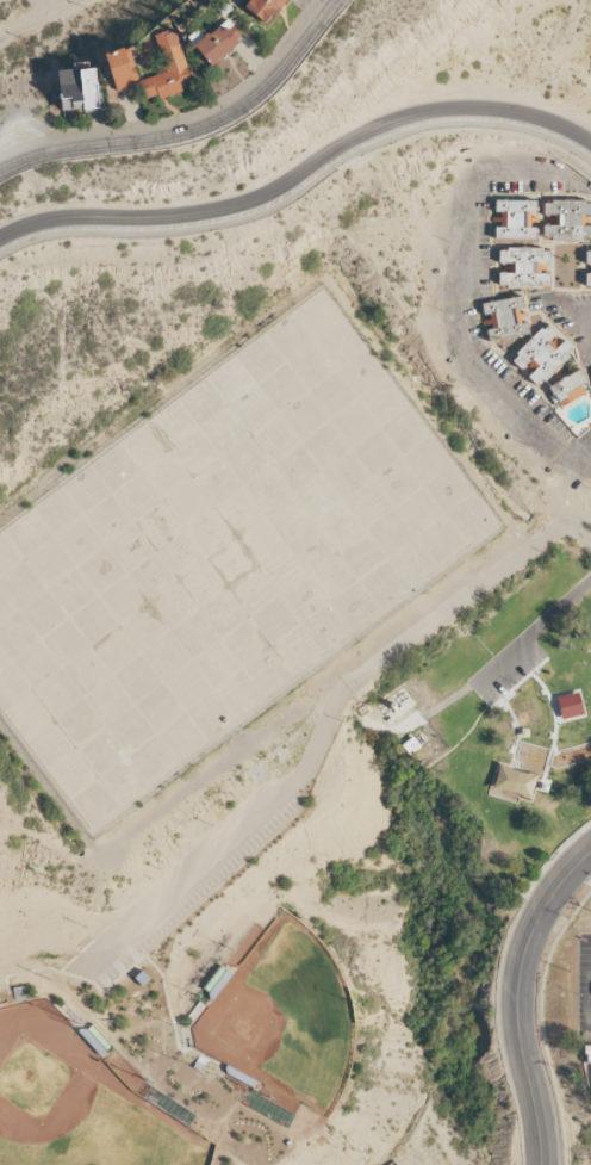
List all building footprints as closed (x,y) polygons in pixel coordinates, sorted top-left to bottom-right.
[(284,0),(250,0),(245,8),(267,24),(284,0)] [(209,64),(243,42),(229,20),(195,43),(209,64)] [(166,72),(142,79),(147,98),(159,95),(159,97),(192,88),(176,29),(156,34),(166,72)] [(116,92),(140,85),(127,46),(104,54),(116,92)] [(57,71),(61,111),(98,108),(95,67),(57,71)] [(537,201),(494,200),(493,239),(536,240),(537,201)] [(543,200),(542,213),(558,214),(558,225),(543,225),(543,239),(590,240),(590,201),(543,200)] [(498,250),(506,250),(506,248),(541,248),(541,250),(549,250),(549,262),(535,262),(535,273),(549,273),(549,285),(541,284),(541,287),(506,287),(506,284),(498,284),(498,272),(514,272),(512,262),(498,262),(498,250)] [(481,302),(486,340),(528,335),(523,297),(481,302)] [(511,359),(524,373),(525,373),(537,386),(574,350),(564,339),(554,349),(547,342),(557,333),(547,323),(511,359)] [(548,386),(560,407),(585,393),(580,385),(586,382),(579,368),(548,386)] [(584,714),(579,692),(556,696),(561,719),(584,714)] [(491,789),(530,802),(538,777),(499,764),(491,789)]
